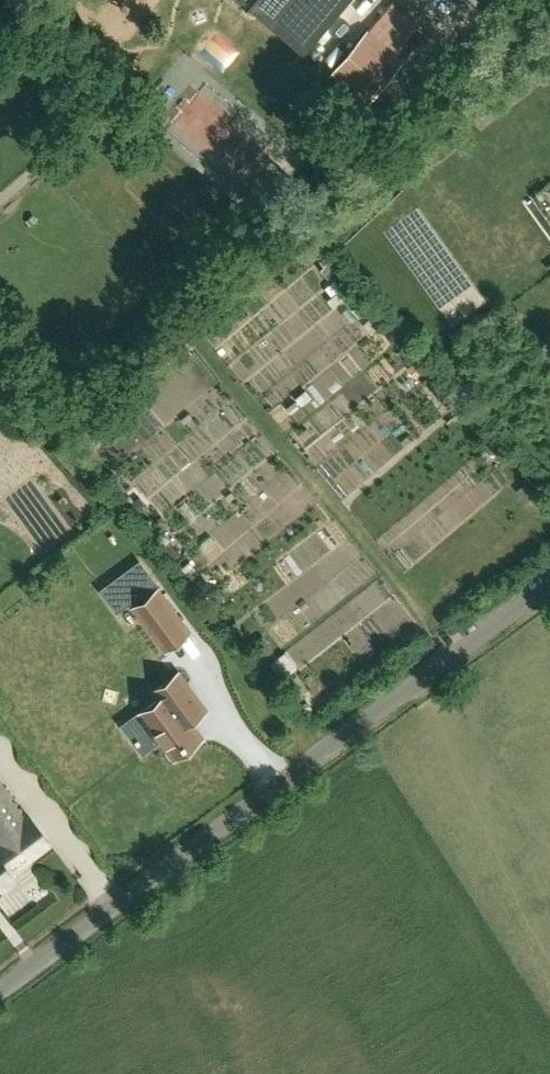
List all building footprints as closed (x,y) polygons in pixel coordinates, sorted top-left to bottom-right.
[(244,5),(245,4),(304,54),(306,52),(330,72),(367,28),(377,16),(358,0),(238,0),(244,5)] [(367,28),(330,72),(367,104),(377,92),(404,60),(367,28)] [(229,35),(215,53),(240,71),(253,52),(229,35)] [(172,632),(183,623),(158,589),(134,606),(155,634),(167,625),(172,632)] [(206,709),(195,694),(179,672),(155,689),(161,697),(141,712),(174,757),(202,736),(191,720),(206,709)] [(2,889),(1,887),(14,877),(10,871),(50,842),(47,838),(32,818),(29,814),(26,817),(24,813),(21,816),(18,812),(21,810),(19,807),(16,809),(13,805),(16,803),(14,800),(11,802),(8,799),(11,796),(0,782),(0,891),(2,889)]
